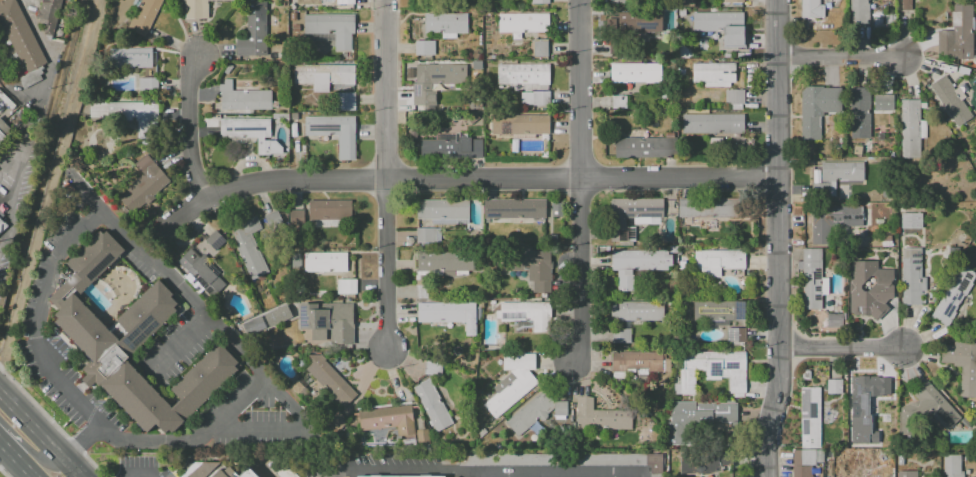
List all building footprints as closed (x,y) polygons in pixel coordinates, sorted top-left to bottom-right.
[(25,72),(0,23),(0,3),(5,0),(15,0),(46,61),(42,64),(44,68),(41,70),(43,73),(39,75),(41,79),(24,87),(18,76),(25,72)] [(37,21),(43,0),(61,0),(51,36),(43,34),(46,23),(37,21)] [(127,29),(141,0),(164,0),(145,37),(127,29)] [(183,18),(183,0),(207,0),(207,4),(208,4),(208,18),(183,18)] [(336,9),(336,0),(352,0),(352,9),(336,9)] [(801,17),(801,0),(820,0),(820,17),(801,17)] [(850,25),(850,0),(869,0),(869,25),(850,25)] [(897,10),(897,0),(911,0),(911,10),(897,10)] [(972,5),(972,29),(953,29),(953,5),(972,5)] [(247,12),(266,12),(267,55),(236,56),(236,39),(247,39),(247,12)] [(662,31),(618,31),(618,12),(662,12),(662,31)] [(424,13),(467,13),(467,33),(456,33),(456,38),(442,39),(442,33),(424,33),(424,13)] [(498,32),(498,14),(549,13),(549,32),(498,32)] [(692,13),(743,13),(743,47),(722,47),(722,31),(692,31),(692,13)] [(304,15),(354,14),(355,33),(351,33),(351,51),(334,51),(334,33),(304,34),(304,15)] [(548,56),(533,56),(533,39),(548,39),(548,56)] [(415,41),(434,40),(435,55),(415,55),(415,41)] [(108,49),(151,48),(152,67),(108,67),(108,49)] [(692,63),(736,63),(736,82),(729,82),(729,86),(704,86),(704,82),(692,82),(692,63)] [(947,70),(949,63),(959,66),(957,73),(947,70)] [(497,64),(549,64),(549,84),(497,85),(497,64)] [(610,64),(661,64),(661,82),(610,82),(610,64)] [(294,65),(354,65),(354,84),(328,84),(329,92),(313,92),(313,85),(294,85),(294,65)] [(466,65),(466,82),(435,82),(434,65),(466,65)] [(944,75),(973,116),(957,127),(928,86),(944,75)] [(138,78),(158,77),(158,91),(138,91),(138,78)] [(221,109),(221,91),(219,91),(219,84),(224,84),(224,79),(232,79),(232,90),(272,90),(272,109),(221,109)] [(800,140),(800,86),(822,86),(822,88),(842,88),(842,112),(823,112),(823,116),(821,116),(821,140),(800,140)] [(850,87),(870,87),(870,138),(850,138),(850,87)] [(725,90),(745,90),(745,104),(725,104),(725,90)] [(550,91),(550,105),(521,105),(521,92),(532,92),(532,91),(550,91)] [(355,92),(355,110),(336,110),(336,92),(355,92)] [(612,109),(612,95),(626,95),(626,109),(612,109)] [(894,110),(874,110),(874,95),(894,95),(894,110)] [(919,100),(919,158),(901,158),(901,100),(919,100)] [(90,102),(156,102),(156,138),(137,138),(137,120),(90,120),(90,102)] [(744,114),(744,133),(682,133),(682,114),(744,114)] [(549,115),(549,134),(492,134),(492,115),(549,115)] [(305,116),(354,116),(355,160),(338,160),(338,136),(305,136),(305,116)] [(6,137),(0,143),(0,118),(10,129),(4,135),(6,137)] [(220,119),(270,118),(270,153),(258,153),(257,137),(220,137),(220,119)] [(420,140),(436,139),(435,134),(467,134),(467,137),(471,137),(471,139),(482,139),(482,158),(421,159),(420,140)] [(614,138),(675,138),(675,157),(614,157),(614,138)] [(170,182),(131,214),(120,200),(146,178),(134,163),(147,153),(170,182)] [(863,162),(863,181),(835,181),(835,196),(814,196),(814,167),(821,167),(821,162),(863,162)] [(838,186),(848,186),(848,198),(838,198),(838,186)] [(610,241),(610,198),(662,198),(662,224),(629,224),(629,218),(625,218),(625,227),(635,227),(635,241),(632,241),(632,245),(613,245),(613,241),(610,241)] [(678,218),(678,198),(738,198),(738,218),(678,218)] [(417,200),(468,199),(468,224),(431,224),(431,219),(417,219),(417,200)] [(546,199),(546,219),(484,219),(484,199),(546,199)] [(308,200),(351,200),(351,219),(309,219),(308,200)] [(552,203),(563,203),(563,217),(552,217),(552,203)] [(812,244),(812,207),(861,207),(861,225),(829,225),(829,244),(812,244)] [(303,209),(288,210),(289,229),(303,229),(303,209)] [(8,226),(0,234),(0,211),(4,215),(1,219),(8,226)] [(230,227),(256,216),(259,223),(266,221),(264,216),(277,211),(282,222),(259,232),(259,231),(253,233),(269,271),(251,279),(230,227)] [(901,228),(901,213),(922,213),(922,228),(901,228)] [(416,228),(440,228),(441,242),(417,242),(416,228)] [(160,325),(128,356),(125,359),(127,361),(127,362),(172,407),(179,399),(170,389),(218,342),(238,362),(234,365),(237,368),(195,411),(194,410),(171,433),(168,430),(165,433),(155,423),(145,433),(96,383),(90,388),(86,384),(82,380),(87,374),(82,369),(91,360),(49,317),(57,308),(48,299),(75,272),(65,262),(98,230),(103,234),(105,231),(125,251),(81,294),(77,298),(107,329),(111,325),(115,320),(158,279),(172,293),(169,295),(177,303),(172,308),(175,311),(160,325)] [(205,240),(215,230),(225,240),(215,250),(205,240)] [(882,246),(881,236),(891,236),(891,240),(892,240),(892,246),(882,246)] [(668,253),(668,245),(677,245),(677,253),(668,253)] [(191,248),(200,257),(203,254),(208,259),(207,260),(220,273),(217,276),(225,283),(211,297),(177,261),(191,248)] [(902,248),(922,248),(922,278),(927,278),(927,295),(922,295),(922,305),(902,305),(902,248)] [(822,249),(822,309),(803,309),(803,249),(822,249)] [(612,250),(667,250),(667,254),(671,254),(671,266),(667,266),(667,270),(631,270),(631,275),(633,275),(633,291),(617,291),(617,270),(612,270),(612,250)] [(417,252),(474,251),(474,271),(417,271),(417,252)] [(550,293),(533,293),(533,281),(528,281),(528,265),(522,265),(522,251),(550,251),(550,293)] [(695,251),(744,251),(744,269),(720,269),(720,278),(701,278),(701,269),(695,269),(695,251)] [(304,253),(347,252),(347,269),(304,269),(304,253)] [(889,298),(885,304),(889,308),(877,321),(870,315),(850,315),(850,261),(878,261),(878,270),(894,270),(894,298),(889,298)] [(962,262),(975,269),(975,276),(948,327),(931,317),(962,262)] [(337,279),(357,279),(357,293),(337,294),(337,279)] [(551,332),(532,332),(532,321),(500,322),(500,302),(551,301),(551,332)] [(694,320),(694,301),(745,301),(745,320),(694,320)] [(417,303),(475,302),(475,336),(465,336),(465,326),(429,327),(429,322),(417,322),(417,303)] [(611,321),(611,302),(664,302),(664,321),(611,321)] [(299,304),(353,303),(354,344),(330,344),(330,329),(326,329),(326,340),(311,340),(311,329),(299,329),(299,304)] [(827,314),(842,314),(842,327),(827,327),(827,314)] [(631,343),(609,343),(609,328),(631,328),(631,343)] [(746,328),(746,342),(726,342),(726,328),(746,328)] [(954,342),(975,343),(975,398),(959,396),(961,366),(953,365),(953,363),(941,362),(942,346),(954,346),(954,342)] [(612,372),(612,352),(663,352),(663,372),(612,372)] [(673,394),(673,383),(680,383),(680,352),(746,352),(746,393),(744,393),(744,397),(734,397),(734,393),(728,393),(728,378),(721,378),(721,380),(705,380),(705,370),(695,370),(695,394),(673,394)] [(321,354),(357,394),(341,408),(305,368),(311,363),(306,359),(307,355),(321,354)] [(526,368),(538,382),(495,418),(483,405),(511,381),(511,355),(526,355),(526,368)] [(440,375),(440,362),(424,361),(424,374),(440,375)] [(802,370),(810,370),(810,380),(802,380),(802,370)] [(413,387),(430,378),(453,424),(436,432),(413,387)] [(289,386),(296,379),(304,387),(297,394),(289,386)] [(827,394),(827,379),(842,379),(842,394),(827,394)] [(851,379),(871,379),(871,405),(879,405),(879,415),(871,415),(871,434),(851,434),(851,379)] [(876,395),(876,379),(889,379),(889,395),(876,395)] [(961,418),(947,431),(930,413),(907,423),(901,408),(919,400),(912,394),(926,381),(961,418)] [(819,387),(819,449),(801,449),(801,387),(819,387)] [(505,422),(544,389),(554,401),(566,401),(567,416),(554,416),(554,408),(547,414),(548,415),(541,422),(539,419),(518,437),(505,422)] [(577,429),(578,397),(593,397),(592,410),(631,411),(631,430),(577,429)] [(737,403),(737,421),(707,421),(707,427),(700,427),(700,444),(668,444),(668,422),(670,422),(670,413),(673,413),(673,401),(696,401),(696,403),(737,403)] [(358,412),(411,405),(414,434),(397,436),(396,427),(360,431),(358,412)] [(417,430),(428,429),(430,444),(418,445),(417,430)] [(500,441),(490,450),(481,440),(491,431),(500,441)] [(812,466),(812,476),(792,476),(792,450),(823,450),(823,462),(816,462),(816,466),(812,466)] [(702,461),(718,457),(722,471),(702,476),(702,475),(679,475),(679,451),(702,451),(702,461)] [(648,453),(648,476),(662,476),(662,453),(648,453)] [(964,471),(964,476),(945,476),(945,475),(943,475),(943,455),(961,455),(961,471),(964,471)] [(184,476),(265,476),(253,464),(198,462),(183,476),(184,476)]
